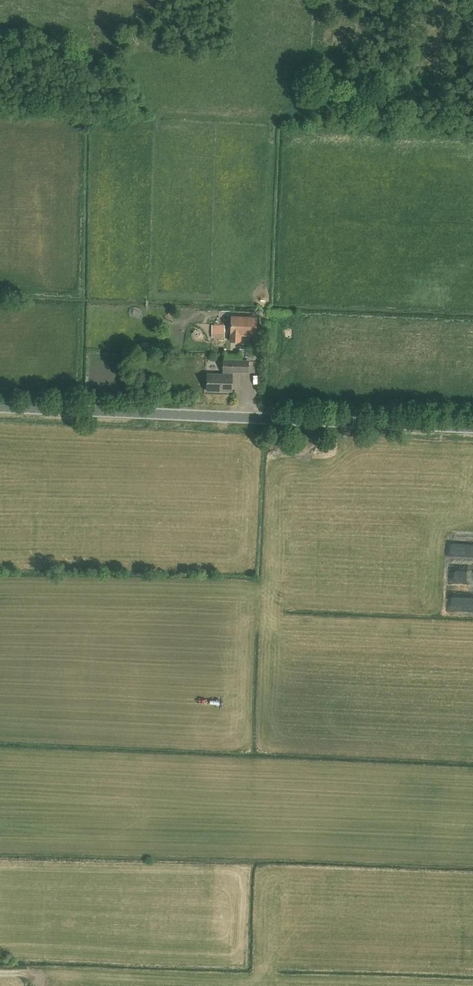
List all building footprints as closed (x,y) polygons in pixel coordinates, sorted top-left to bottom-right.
[(231,317),(231,326),(230,342),(241,342),(242,336),(255,337),(256,322),(256,318),(238,317),(231,317)] [(212,338),(225,338),(225,325),(212,325),(212,338)] [(233,371),(249,372),(249,360),(224,360),(223,374),(208,374),(207,390),(232,391),(233,371)] [(448,608),(472,608),(472,594),(448,594),(448,608)]
